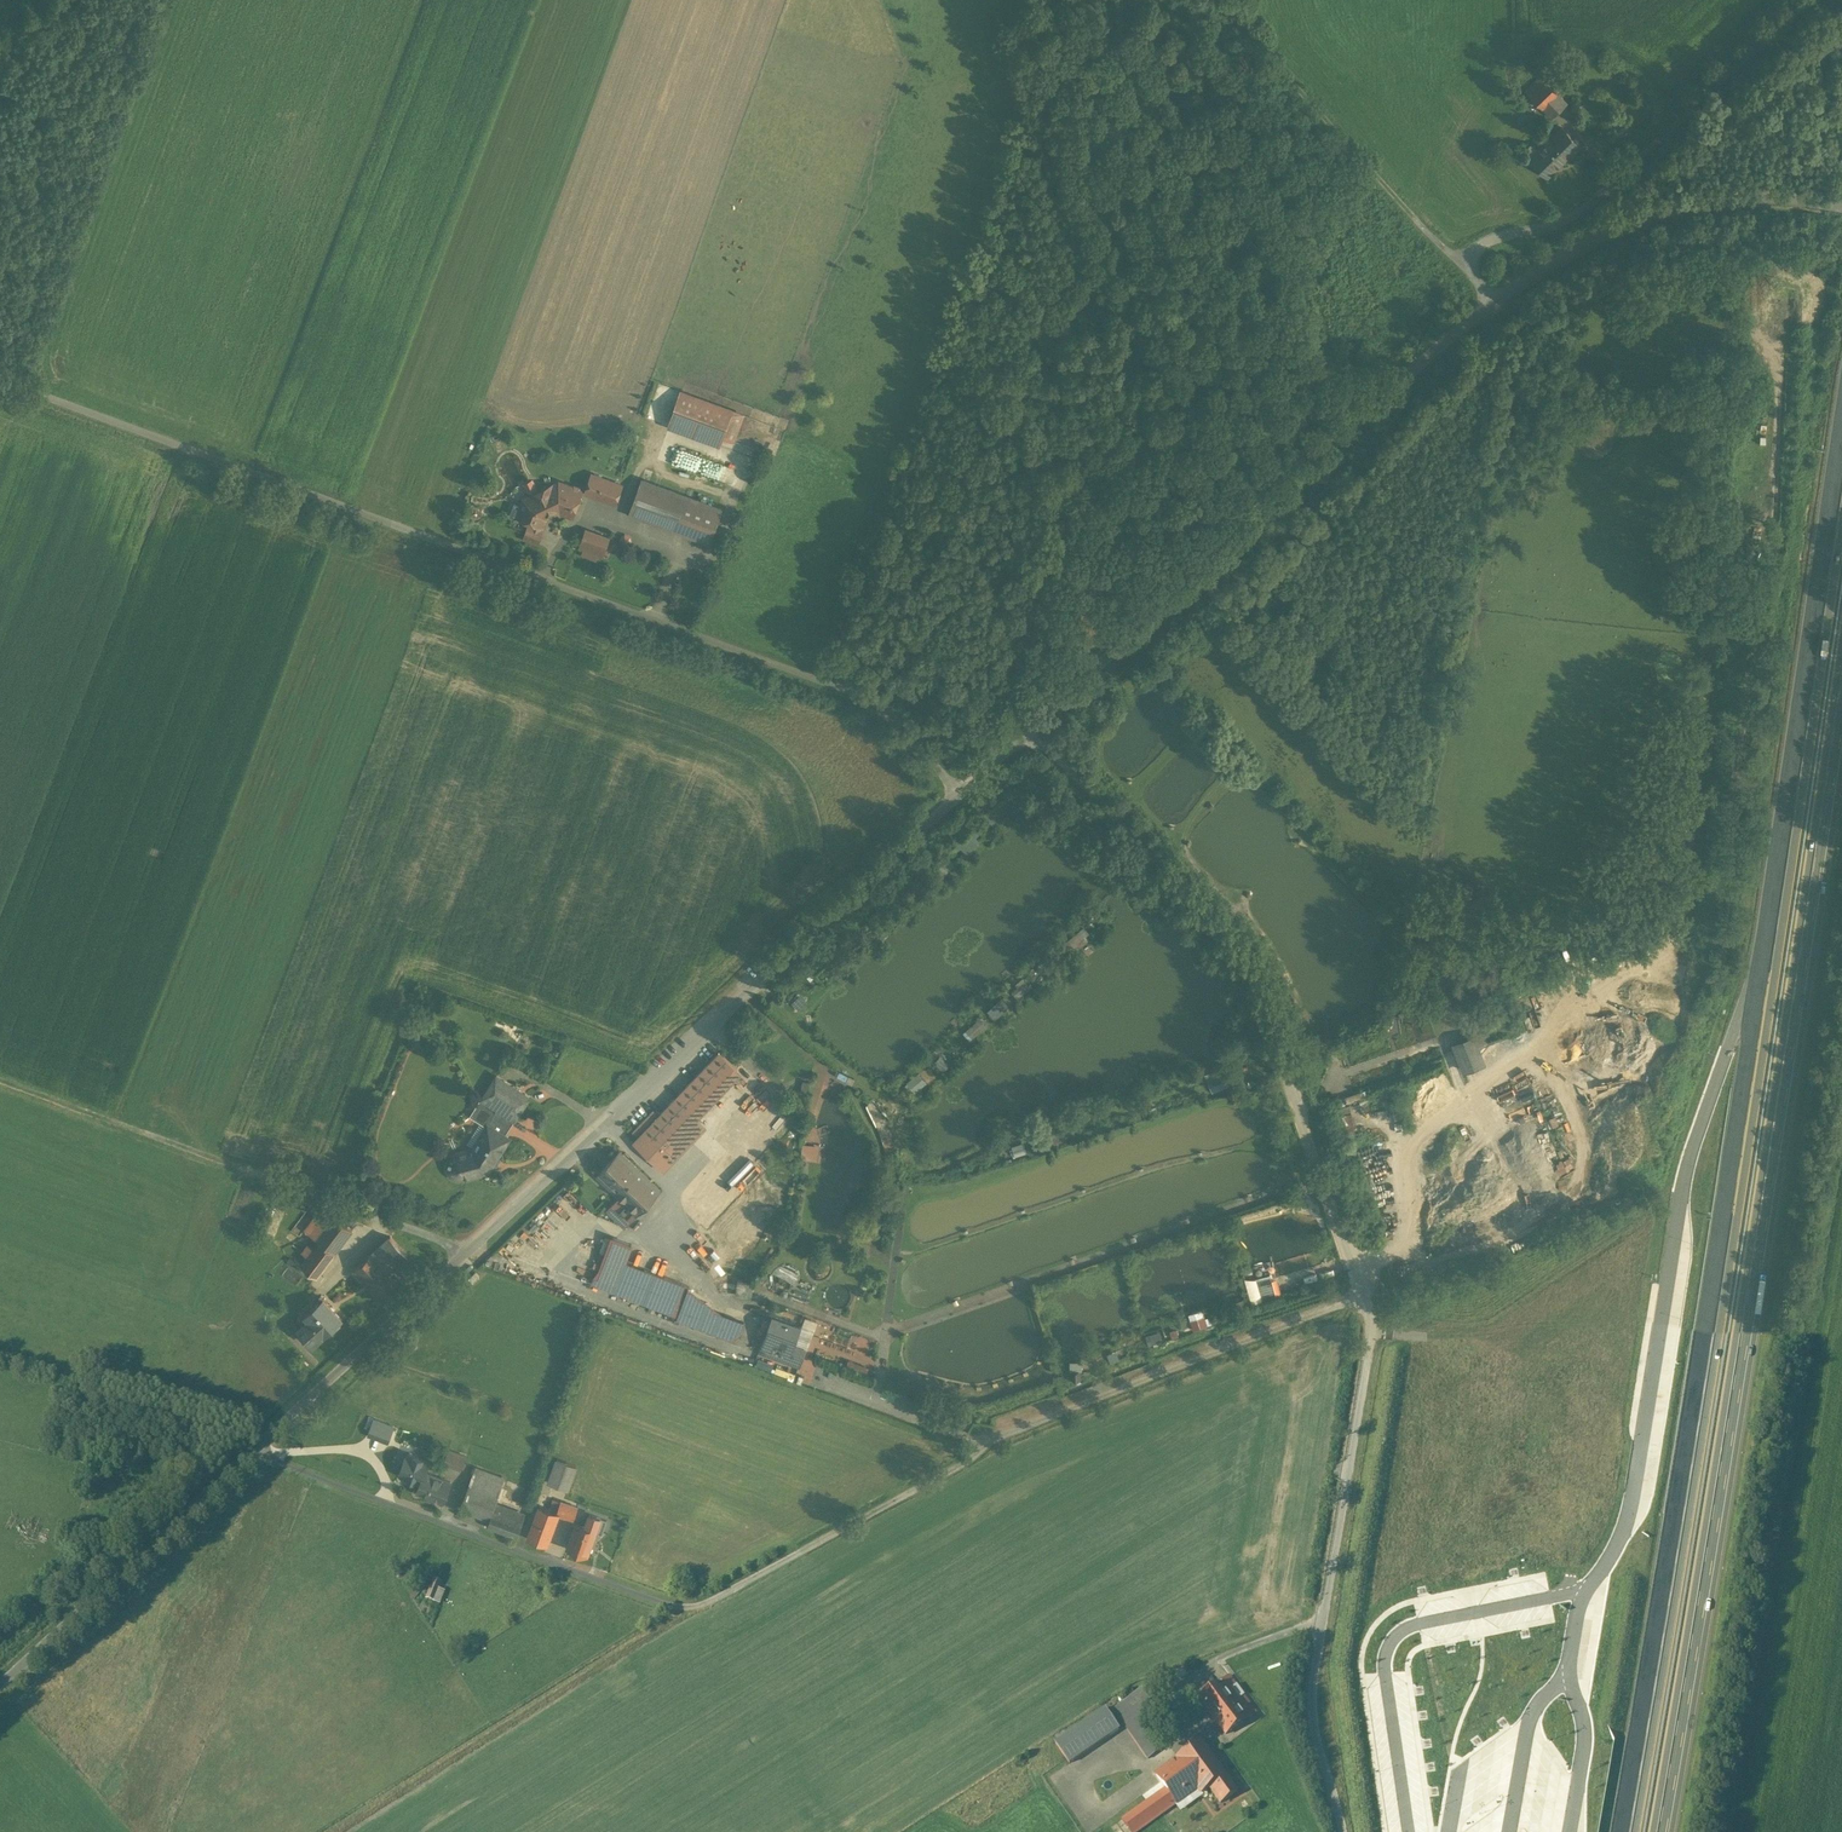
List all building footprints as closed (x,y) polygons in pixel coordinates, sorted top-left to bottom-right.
[(1542,73),(1524,89),(1553,120),(1571,103),(1542,73)] [(1526,154),(1548,178),(1582,146),(1560,123),(1526,154)] [(1387,203),(1393,197),(1374,181),(1369,187),(1387,203)] [(736,404),(683,386),(682,389),(669,425),(723,444),(736,404)] [(514,459),(528,457),(526,443),(512,446),(514,459)] [(626,478),(596,467),(588,489),(618,501),(626,478)] [(725,505),(645,475),(632,510),(712,541),(725,505)] [(524,490),(517,514),(546,525),(550,515),(558,510),(575,515),(586,488),(559,476),(524,490)] [(613,533),(588,524),(581,544),(605,553),(613,533)] [(624,532),(623,543),(634,544),(635,533),(624,532)] [(985,812),(997,823),(1010,809),(999,798),(985,812)] [(973,828),(960,841),(971,852),(984,838),(973,828)] [(1824,911),(1824,880),(1817,880),(1816,911),(1824,911)] [(843,974),(850,965),(840,957),(834,966),(843,974)] [(1001,997),(988,1010),(995,1018),(1009,1005),(1001,997)] [(1467,1070),(1491,1062),(1482,1032),(1457,1040),(1467,1070)] [(721,1053),(634,1141),(665,1171),(707,1128),(699,1120),(743,1075),(721,1053)] [(919,1072),(907,1081),(915,1091),(927,1082),(919,1072)] [(532,1098),(494,1075),(480,1097),(518,1120),(532,1098)] [(757,1139),(742,1125),(763,1102),(753,1092),(722,1126),(737,1141),(722,1157),(731,1166),(757,1139)] [(1356,1110),(1347,1111),(1349,1131),(1359,1130),(1356,1110)] [(491,1171),(512,1139),(488,1125),(475,1147),(443,1154),(450,1181),(491,1171)] [(1024,1140),(1011,1143),(1015,1154),(1027,1150),(1024,1140)] [(663,1195),(623,1154),(599,1177),(620,1199),(608,1211),(627,1230),(663,1195)] [(721,1164),(689,1198),(709,1217),(741,1184),(721,1164)] [(317,1275),(346,1232),(312,1209),(298,1230),(317,1243),(302,1265),(317,1275)] [(611,1236),(592,1285),(738,1342),(745,1322),(724,1314),(688,1285),(628,1263),(634,1245),(611,1236)] [(387,1237),(349,1270),(379,1305),(394,1292),(382,1278),(405,1258),(387,1237)] [(313,1342),(343,1317),(325,1296),(305,1313),(315,1324),(304,1332),(313,1342)] [(801,1322),(771,1311),(757,1352),(800,1367),(804,1355),(791,1351),(801,1322)] [(1602,1410),(1605,1396),(1597,1394),(1594,1408),(1602,1410)] [(449,1448),(443,1463),(461,1470),(464,1462),(467,1455),(449,1448)] [(578,1466),(556,1458),(547,1481),(569,1489),(578,1466)] [(506,1477),(475,1466),(460,1507),(491,1518),(487,1528),(517,1539),(527,1511),(497,1501),(506,1477)] [(425,1471),(417,1491),(443,1501),(451,1480),(425,1471)] [(548,1509),(537,1505),(525,1534),(544,1542),(555,1514),(568,1519),(572,1509),(551,1501),(548,1509)] [(577,1521),(567,1547),(588,1554),(596,1529),(577,1521)] [(431,1585),(425,1599),(440,1604),(445,1592),(440,1590),(442,1583),(433,1580),(431,1585)] [(1229,1676),(1199,1699),(1226,1735),(1256,1712),(1229,1676)] [(1154,1723),(1166,1717),(1150,1688),(1119,1705),(1148,1758),(1168,1748),(1154,1723)] [(1105,1709),(1055,1743),(1069,1764),(1119,1730),(1105,1709)] [(1237,1792),(1202,1741),(1185,1753),(1199,1774),(1170,1795),(1177,1804),(1198,1789),(1201,1793),(1209,1787),(1221,1804),(1237,1792)] [(1121,1819),(1130,1831),(1139,1831),(1175,1806),(1163,1789),(1121,1819)]
